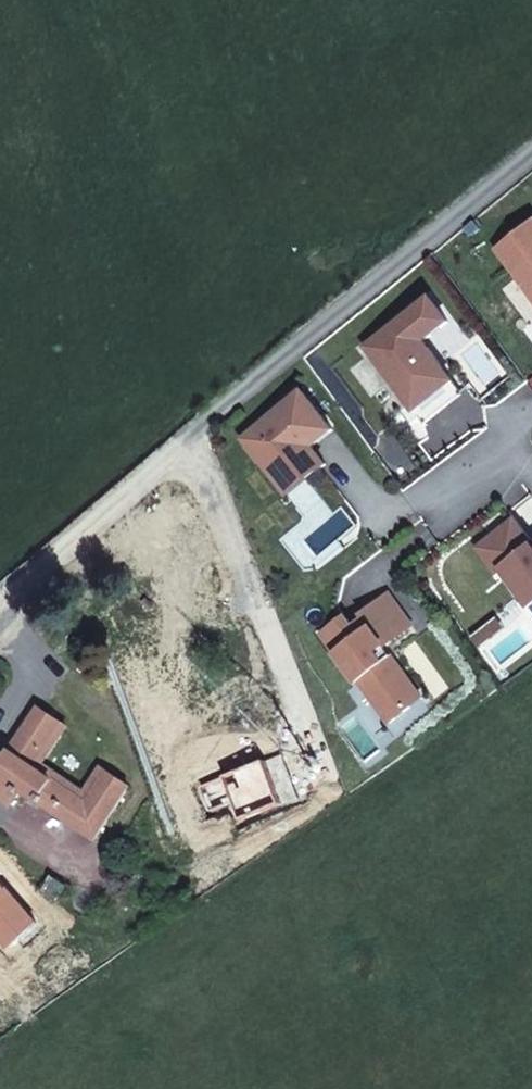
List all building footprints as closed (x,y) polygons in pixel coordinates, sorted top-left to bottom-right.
[(531,301),(531,225),(495,253),(531,301)] [(366,351),(422,424),(461,395),(423,345),(448,325),(431,303),(366,351)] [(294,466),(334,434),(303,396),(244,444),(288,498),(326,468),(316,456),(298,471),(294,466)] [(515,522),(477,550),(498,578),(503,573),(531,609),(531,608),(531,545),(515,522)] [(413,629),(389,596),(361,617),(363,621),(352,629),(345,619),(322,637),(358,685),(360,684),(391,725),(413,709),(396,687),(407,678),(393,658),(384,664),(377,656),(386,649),(413,629)] [(393,658),(386,649),(377,656),(384,664),(393,658)] [(64,721),(42,706),(0,769),(0,797),(13,806),(24,790),(96,838),(133,785),(111,771),(90,802),(36,765),(64,721)] [(70,726),(64,721),(36,765),(90,802),(111,771),(105,766),(88,791),(46,763),(70,726)] [(50,875),(41,888),(59,898),(67,885),(50,875)]
